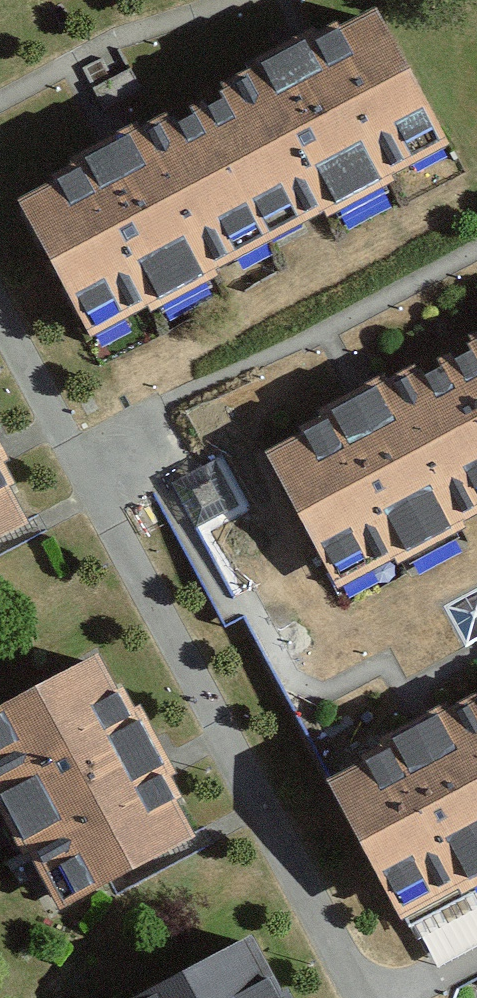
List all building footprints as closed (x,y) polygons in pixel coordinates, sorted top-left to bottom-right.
[(255,76),(200,105),(273,240),(447,145),(377,17),(340,37),(333,23),(251,67),(255,76)] [(61,183),(20,205),(92,337),(273,240),(200,105),(138,139),(133,130),(55,172),(61,183)] [(447,355),(476,411),(476,339),(447,355)] [(266,455),(338,587),(476,512),(476,411),(447,355),(384,389),(380,380),(302,422),(307,433),(266,455)] [(26,521),(0,474),(0,535),(26,521)] [(0,709),(0,795),(62,908),(194,837),(96,657),(0,709)] [(330,783),(402,915),(476,875),(476,701),(448,717),(444,708),(366,750),(371,761),(330,783)] [(139,997),(282,997),(249,939),(139,997)]
